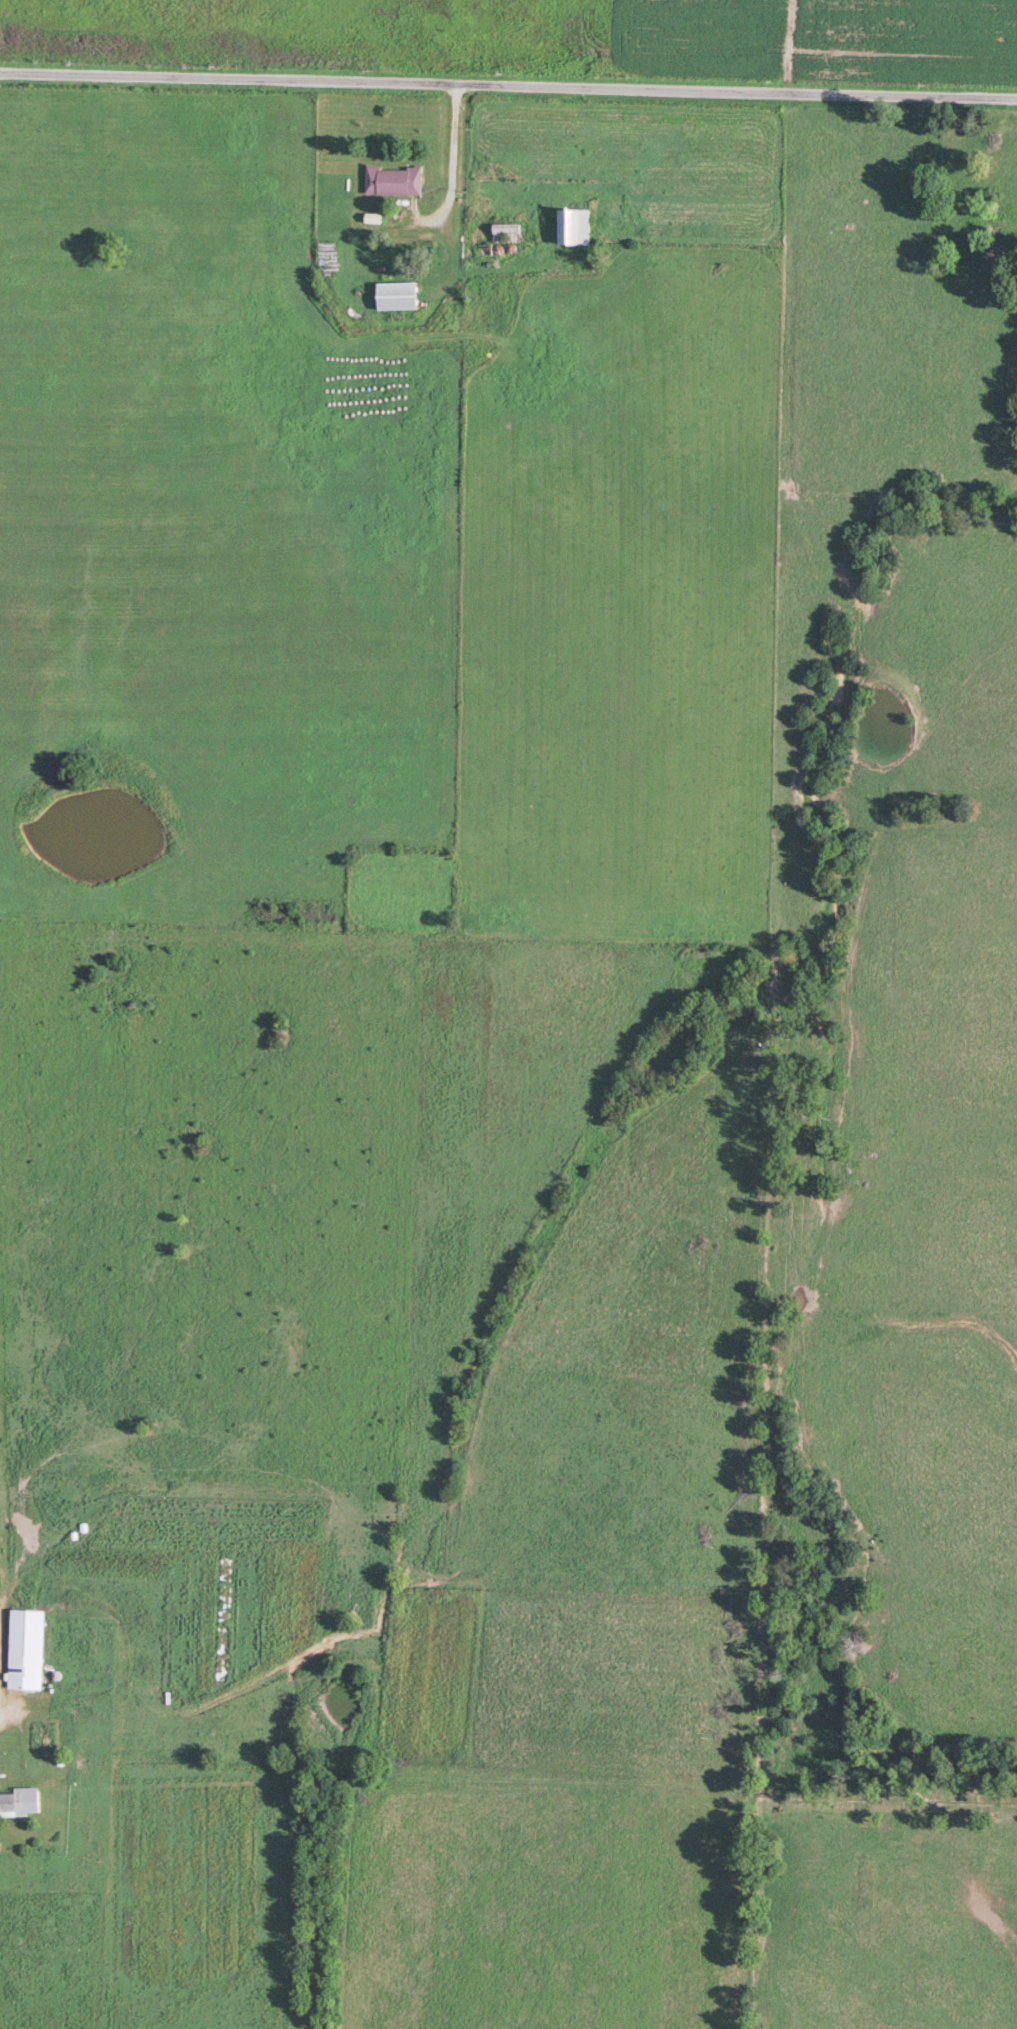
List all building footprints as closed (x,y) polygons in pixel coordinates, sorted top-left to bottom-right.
[(422,194),(422,165),(366,165),(366,193),(422,194)] [(590,243),(590,207),(559,207),(559,242),(590,243)] [(494,216),(494,241),(521,241),(521,216),(494,216)] [(418,308),(418,281),(378,281),(378,308),(418,308)] [(8,1689),(42,1690),(44,1610),(10,1609),(8,1689)] [(38,1785),(15,1786),(15,1792),(0,1792),(0,1814),(39,1813),(38,1785)]
